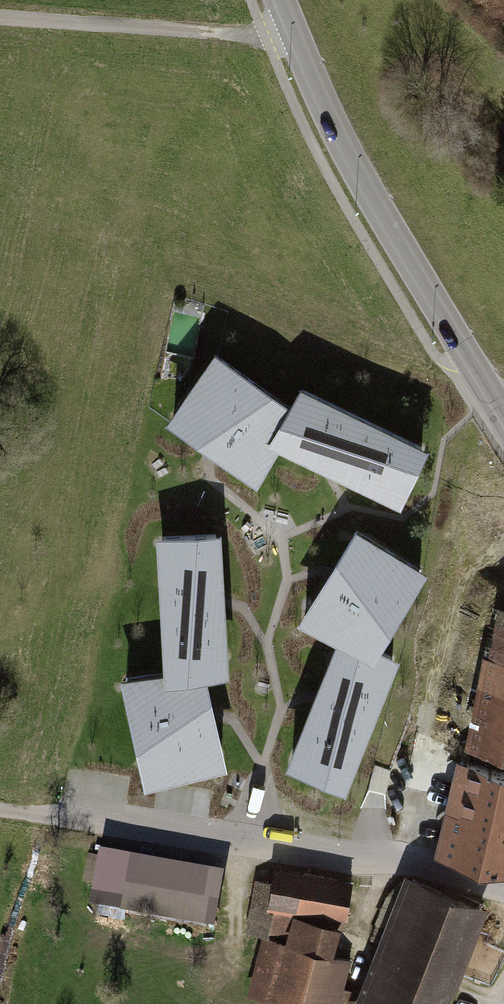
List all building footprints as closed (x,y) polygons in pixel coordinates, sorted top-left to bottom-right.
[(276,439),(291,411),(216,358),(173,417),(256,475),(276,439)] [(421,447),(302,391),(291,411),(276,439),(397,498),(421,447)] [(342,637),(374,652),(428,567),(356,523),(298,616),(342,637)] [(215,535),(162,537),(168,675),(201,671),(223,668),(215,535)] [(482,681),(503,685),(503,611),(496,609),(482,681)] [(374,652),(342,637),(293,761),(345,782),(393,662),(374,652)] [(201,671),(168,675),(127,680),(148,778),(220,760),(201,671)] [(482,681),(469,747),(503,754),(503,685),(482,681)] [(468,762),(461,790),(448,844),(445,855),(503,869),(503,771),(468,762)] [(380,767),(369,804),(381,808),(393,771),(380,767)] [(223,876),(99,854),(90,908),(214,929),(223,876)] [(243,932),(260,936),(246,995),(284,1003),(340,1003),(351,956),(336,952),(352,884),(275,866),(271,882),(256,879),(243,932)] [(398,874),(370,944),(454,978),(482,908),(398,874)] [(370,944),(345,1003),(444,1003),(454,978),(370,944)]
